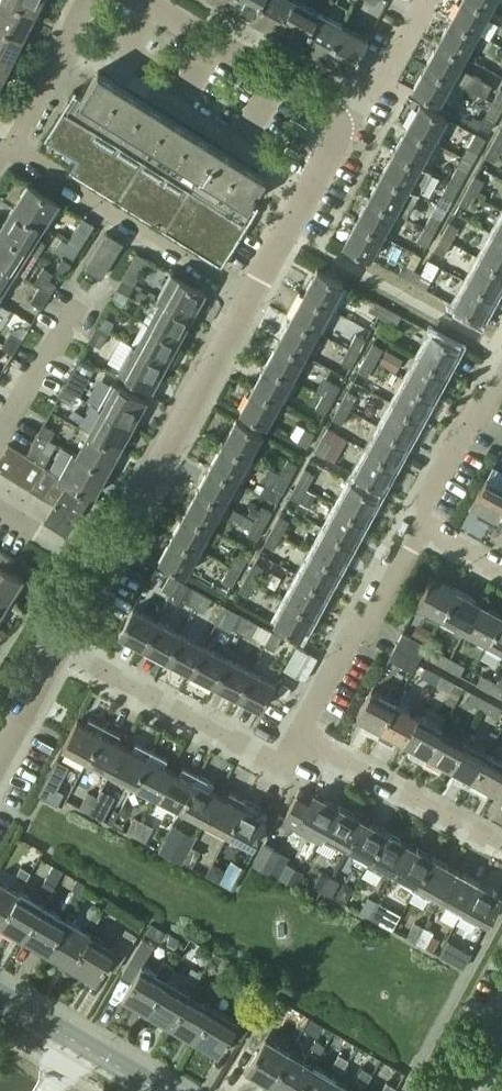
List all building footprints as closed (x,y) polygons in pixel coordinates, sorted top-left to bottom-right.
[(23,38),(35,13),(9,0),(0,0),(0,26),(23,38)] [(35,13),(42,0),(9,0),(35,13)] [(252,19),(262,0),(230,0),(227,6),(252,19)] [(276,32),(293,0),(262,0),(252,19),(276,32)] [(300,45),(318,13),(295,0),(293,0),(276,32),(300,45)] [(478,33),(490,9),(473,0),(462,0),(452,18),(478,33)] [(490,9),(496,0),(473,0),(490,9)] [(300,45),(325,59),(343,26),(318,13),(300,45)] [(439,42),(465,56),(478,33),(452,18),(439,42)] [(10,63),(23,38),(0,26),(0,58),(10,63)] [(325,59),(350,72),(368,39),(343,26),(325,59)] [(426,65),(452,79),(465,56),(439,42),(426,65)] [(10,63),(0,58),(0,84),(10,63)] [(413,89),(439,103),(452,79),(426,65),(413,89)] [(70,170),(221,265),(256,209),(248,204),(266,176),(98,71),(80,99),(73,94),(45,140),(76,160),(70,170)] [(501,106),(501,89),(500,88),(493,101),(501,106)] [(495,120),(501,107),(501,106),(493,101),(485,115),(495,120)] [(420,103),(407,127),(434,141),(447,117),(420,103)] [(407,127),(395,150),(421,164),(434,141),(407,127)] [(501,148),(501,130),(500,129),(493,143),(501,148)] [(468,147),(477,152),(485,138),(476,133),(468,147)] [(485,156),(494,162),(501,148),(493,143),(485,156)] [(395,150),(382,174),(419,194),(432,170),(421,164),(395,150)] [(450,180),(459,185),(467,172),(457,167),(450,180)] [(369,197),(395,211),(406,217),(419,194),(382,174),(369,197)] [(467,189),(477,195),(484,181),(475,176),(467,189)] [(442,194),(452,199),(459,185),(450,180),(442,194)] [(12,208),(41,227),(45,229),(60,204),(28,184),(12,208)] [(460,203),(469,208),(477,195),(467,189),(460,203)] [(357,220),(383,234),(395,211),(369,197),(357,220)] [(32,252),(33,253),(41,241),(35,237),(41,227),(12,208),(0,228),(0,231),(32,252)] [(424,227),(434,232),(441,218),(432,213),(424,227)] [(501,239),(501,217),(493,234),(501,239)] [(68,242),(79,249),(94,225),(83,218),(68,242)] [(344,244),(370,258),(383,234),(357,220),(344,244)] [(442,236),(451,241),(459,227),(449,222),(442,236)] [(417,241),(426,246),(434,232),(424,227),(417,241)] [(13,271),(14,270),(17,272),(19,273),(32,252),(0,231),(0,262),(13,271)] [(84,267),(101,278),(123,242),(107,232),(84,267)] [(501,269),(501,239),(493,234),(480,257),(501,269)] [(434,250),(444,255),(451,241),(442,236),(434,250)] [(62,251),(73,258),(79,249),(68,242),(62,251)] [(122,280),(133,285),(148,259),(137,253),(122,280)] [(494,295),(501,280),(501,269),(480,257),(467,281),(494,295)] [(2,297),(17,272),(14,270),(13,271),(0,262),(0,296),(2,297)] [(40,287),(50,294),(56,285),(48,279),(54,271),(44,265),(33,282),(40,287)] [(398,274),(412,282),(417,272),(404,265),(398,274)] [(304,294),(330,308),(343,284),(317,270),(304,294)] [(412,282),(426,289),(431,280),(417,272),(412,282)] [(161,300),(191,316),(204,291),(171,273),(157,299),(161,301),(161,300)] [(85,278),(80,285),(87,289),(91,282),(85,278)] [(117,289),(128,295),(133,285),(122,280),(117,289)] [(454,305),(481,319),(494,295),(467,281),(454,305)] [(31,302),(41,308),(50,294),(40,287),(31,302)] [(291,317),(317,331),(330,308),(304,294),(291,317)] [(148,323),(178,340),(191,316),(161,300),(161,301),(148,323)] [(369,310),(396,325),(401,315),(374,300),(369,310)] [(97,326),(108,332),(113,322),(102,316),(97,326)] [(279,340),(305,355),(317,331),(291,317),(279,340)] [(136,346),(166,363),(178,340),(148,323),(136,346)] [(89,341),(100,347),(108,332),(97,326),(89,341)] [(2,347),(13,353),(22,339),(12,332),(2,347)] [(419,356),(445,370),(458,346),(432,332),(419,356)] [(349,348),(358,353),(365,340),(356,335),(349,348)] [(266,364),(292,378),(305,355),(279,340),(266,364)] [(118,369),(152,388),(166,363),(136,346),(132,344),(118,369)] [(366,357),(375,363),(382,349),(373,344),(366,357)] [(7,362),(13,353),(2,347),(0,350),(0,358),(7,362)] [(341,362),(350,367),(358,353),(349,348),(341,362)] [(406,380),(432,394),(445,370),(419,356),(406,380)] [(358,371),(368,376),(375,363),(366,357),(358,371)] [(253,387),(279,401),(292,378),(266,364),(253,387)] [(63,387),(74,393),(83,378),(72,372),(63,387)] [(393,403),(419,417),(432,394),(406,380),(393,403)] [(102,408),(132,424),(146,399),(112,381),(98,407),(102,409),(102,408)] [(323,395),(332,400),(340,386),(331,381),(323,395)] [(58,397),(69,403),(74,393),(63,387),(58,397)] [(240,411),(266,425),(279,401),(253,387),(240,411)] [(340,404),(350,409),(357,396),(348,391),(340,404)] [(316,409),(325,414),(332,400),(323,395),(316,409)] [(381,426),(407,441),(419,417),(393,403),(381,426)] [(333,418),(342,423),(350,409),(340,404),(333,418)] [(89,431),(119,448),(132,424),(102,408),(102,409),(89,431)] [(223,443),(249,457),(262,433),(236,419),(223,443)] [(38,434),(49,440),(54,430),(43,424),(38,434)] [(368,450),(394,464),(407,441),(381,426),(368,450)] [(297,442),(307,447),(314,433),(305,428),(297,442)] [(77,454),(107,471),(119,448),(89,431),(77,454)] [(30,449),(41,455),(49,440),(38,434),(30,449)] [(314,452),(324,457),(331,443),(322,438),(314,452)] [(210,466),(236,480),(249,457),(223,443),(210,466)] [(31,490),(44,467),(8,444),(0,457),(0,471),(31,490)] [(355,474),(381,488),(394,464),(368,450),(355,474)] [(60,477),(69,482),(91,494),(93,495),(107,471),(77,454),(73,452),(60,476),(60,477)] [(280,474),(290,479),(297,465),(288,460),(280,474)] [(198,489),(224,503),(236,480),(210,466),(198,489)] [(31,490),(42,497),(56,474),(44,467),(31,490)] [(297,483),(307,488),(314,475),(305,470),(297,483)] [(42,497),(54,504),(55,504),(69,482),(60,477),(60,476),(56,474),(42,497)] [(273,487),(282,493),(290,479),(280,474),(273,487)] [(501,506),(501,486),(487,478),(472,504),(481,509),(477,515),(492,523),(501,506)] [(338,505),(364,520),(377,496),(351,481),(338,505)] [(44,520),(67,534),(91,494),(69,482),(55,504),(54,504),(44,520)] [(290,497),(299,502),(307,488),(297,483),(290,497)] [(185,512),(211,527),(224,503),(198,489),(185,512)] [(325,529),(351,543),(364,520),(338,505),(325,529)] [(492,523),(501,529),(501,506),(492,523)] [(255,520),(264,526),(272,512),(262,507),(255,520)] [(172,536),(198,550),(211,527),(185,512),(172,536)] [(272,530),(281,535),(289,521),(279,516),(272,530)] [(247,534),(257,539),(264,526),(255,520),(247,534)] [(312,552),(338,566),(351,543),(325,529),(312,552)] [(264,543),(274,549),(281,535),(272,530),(264,543)] [(159,560),(185,574),(198,550),(172,536),(159,560)] [(7,601),(12,593),(15,595),(24,580),(21,579),(22,578),(12,572),(18,561),(0,550),(0,596),(7,601)] [(300,575),(326,589),(338,566),(312,552),(300,575)] [(229,567),(239,572),(246,559),(237,553),(229,567)] [(246,576),(256,582),(263,568),(254,563),(246,576)] [(222,581),(231,586),(239,572),(229,567),(222,581)] [(162,589),(171,594),(179,581),(170,575),(162,589)] [(287,598),(313,613),(326,589),(300,575),(287,598)] [(239,590),(248,595),(256,582),(246,576),(239,590)] [(423,614),(438,623),(457,589),(441,581),(441,582),(432,577),(417,605),(426,609),(423,614)] [(185,602),(195,607),(202,593),(193,588),(185,602)] [(457,626),(465,630),(479,603),(471,599),(472,597),(457,589),(438,623),(454,631),(457,626)] [(195,607),(204,612),(211,598),(202,593),(195,607)] [(274,623),(300,637),(313,613),(287,598),(274,623)] [(485,648),(501,617),(501,614),(488,606),(487,607),(479,603),(465,630),(473,635),(470,640),(485,648)] [(119,634),(143,647),(157,621),(133,608),(119,634)] [(232,628),(241,633),(249,619),(240,614),(232,628)] [(485,648),(500,656),(501,654),(501,617),(485,648)] [(241,633),(250,638),(258,624),(249,619),(241,633)] [(143,647),(166,659),(180,633),(157,621),(143,647)] [(264,645),(274,650),(281,637),(272,631),(264,645)] [(395,646),(419,659),(426,645),(402,632),(395,646)] [(166,659),(190,672),(203,645),(180,633),(166,659)] [(190,672),(213,684),(227,657),(203,645),(190,672)] [(388,659),(412,672),(419,659),(395,646),(388,659)] [(430,659),(445,667),(450,658),(435,650),(430,659)] [(213,684),(236,696),(250,670),(227,657),(213,684)] [(445,667),(459,675),(464,666),(450,658),(445,667)] [(421,676),(435,684),(440,675),(426,667),(421,676)] [(236,696),(261,709),(275,683),(250,670),(236,696)] [(435,684),(450,692),(455,683),(440,675),(435,684)] [(477,684),(491,692),(496,683),(482,675),(477,684)] [(501,698),(501,686),(496,683),(491,692),(501,698)] [(377,736),(395,703),(371,690),(357,717),(365,721),(362,728),(377,736)] [(467,701),(482,709),(487,700),(472,692),(467,701)] [(482,709),(496,717),(501,708),(487,700),(482,709)] [(404,742),(418,716),(395,703),(377,736),(392,744),(396,738),(404,742)] [(423,761),(441,728),(418,716),(404,742),(412,747),(408,753),(423,761)] [(62,747),(87,760),(104,726),(89,718),(86,724),(77,720),(62,747)] [(87,760),(110,772),(124,745),(116,741),(120,734),(104,726),(87,760)] [(450,768),(464,741),(441,728),(423,761),(439,770),(442,763),(450,768)] [(470,787),(488,754),(464,741),(450,768),(458,772),(455,778),(470,787)] [(110,772),(133,784),(151,750),(136,742),(132,749),(124,745),(110,772)] [(133,784),(157,797),(171,769),(163,765),(167,759),(151,750),(133,784)] [(501,783),(501,761),(488,754),(470,787),(485,795),(489,789),(497,793),(501,783)] [(157,797),(180,809),(198,775),(183,767),(179,774),(171,769),(157,797)] [(42,787),(51,792),(59,777),(50,772),(42,787)] [(180,809),(204,821),(218,794),(210,790),(214,783),(198,775),(180,809)] [(283,819),(321,839),(339,805),(324,797),(323,798),(314,794),(313,796),(300,789),(283,819)] [(80,807),(89,812),(97,797),(88,792),(80,807)] [(204,821),(227,834),(245,800),(230,792),(226,798),(218,794),(204,821)] [(89,812),(98,817),(106,802),(97,797),(89,812)] [(227,834),(251,846),(266,819),(257,814),(260,808),(245,800),(227,834)] [(339,842),(347,846),(362,819),(354,815),(354,814),(339,805),(321,839),(336,847),(339,842)] [(127,832),(136,837),(144,822),(135,817),(127,832)] [(352,856),(367,864),(386,831),(370,822),(369,824),(362,819),(347,846),(355,851),(352,856)] [(136,837),(145,841),(153,826),(144,822),(136,837)] [(385,867),(393,872),(408,845),(400,840),(401,839),(386,831),(367,864),(383,873),(385,867)] [(168,834),(160,851),(181,862),(190,846),(182,841),(179,840),(168,834)] [(253,864),(269,873),(280,853),(264,843),(253,864)] [(398,881),(414,890),(432,856),(417,848),(416,849),(408,845),(393,872),(401,876),(398,881)] [(183,861),(192,866),(200,851),(191,846),(183,861)] [(275,866),(285,871),(293,856),(283,851),(275,866)] [(432,893),(440,897),(455,870),(447,866),(447,864),(432,856),(414,890),(429,898),(432,893)] [(14,877),(24,883),(30,872),(21,866),(14,877)] [(38,891),(48,897),(63,872),(53,866),(38,891)] [(221,881),(230,886),(238,871),(229,866),(221,881)] [(445,907),(460,915),(479,881),(463,873),(463,874),(455,870),(440,897),(448,901),(445,907)] [(313,887),(322,892),(330,877),(321,872),(313,887)] [(322,892),(331,896),(340,882),(330,877),(322,892)] [(19,891),(0,880),(0,923),(19,891)] [(62,905),(71,911),(86,886),(77,880),(62,905)] [(460,915),(476,923),(479,918),(487,923),(501,896),(493,891),(494,890),(479,881),(460,915)] [(23,939),(43,905),(19,891),(0,923),(0,925),(23,939)] [(360,912),(369,917),(377,902),(368,897),(360,912)] [(369,917),(378,922),(386,907),(377,902),(369,917)] [(23,939),(47,953),(67,919),(43,905),(23,939)] [(85,919),(95,925),(102,914),(92,908),(85,919)] [(47,953),(70,967),(90,933),(67,919),(47,953)] [(406,937),(415,942),(424,927),(414,922),(406,937)] [(415,942),(425,947),(433,932),(424,927),(415,942)] [(70,967),(95,981),(104,964),(115,971),(136,935),(125,928),(114,947),(90,933),(70,967)] [(146,1012),(166,978),(173,966),(163,961),(156,972),(142,964),(153,945),(142,938),(121,974),(132,980),(122,997),(146,1012)] [(453,963),(463,968),(471,953),(461,948),(453,963)] [(185,978),(195,984),(201,973),(191,967),(185,978)] [(146,1012),(170,1026),(190,992),(166,978),(146,1012)] [(209,992),(218,998),(225,987),(215,981),(209,992)] [(170,1026),(193,1040),(214,1006),(190,992),(170,1026)] [(193,1040),(218,1054),(228,1037),(239,1044),(260,1008),(249,1001),(237,1020),(214,1006),(193,1040)] [(245,1070),(269,1084),(289,1051),(265,1037),(276,1018),(265,1011),(244,1047),(255,1053),(245,1070)] [(280,1090),(298,1090),(313,1065),(324,1046),(315,1040),(304,1059),(289,1051),(269,1084),(280,1090)] [(332,1065),(342,1071),(348,1060),(338,1054),(332,1065)] [(337,1079),(313,1065),(298,1090),(329,1090),(337,1079)] [(356,1079),(365,1085),(372,1074),(362,1068),(356,1079)] [(337,1079),(329,1090),(357,1090),(337,1079)] [(395,1088),(386,1082),(381,1090),(394,1090),(395,1088)]
